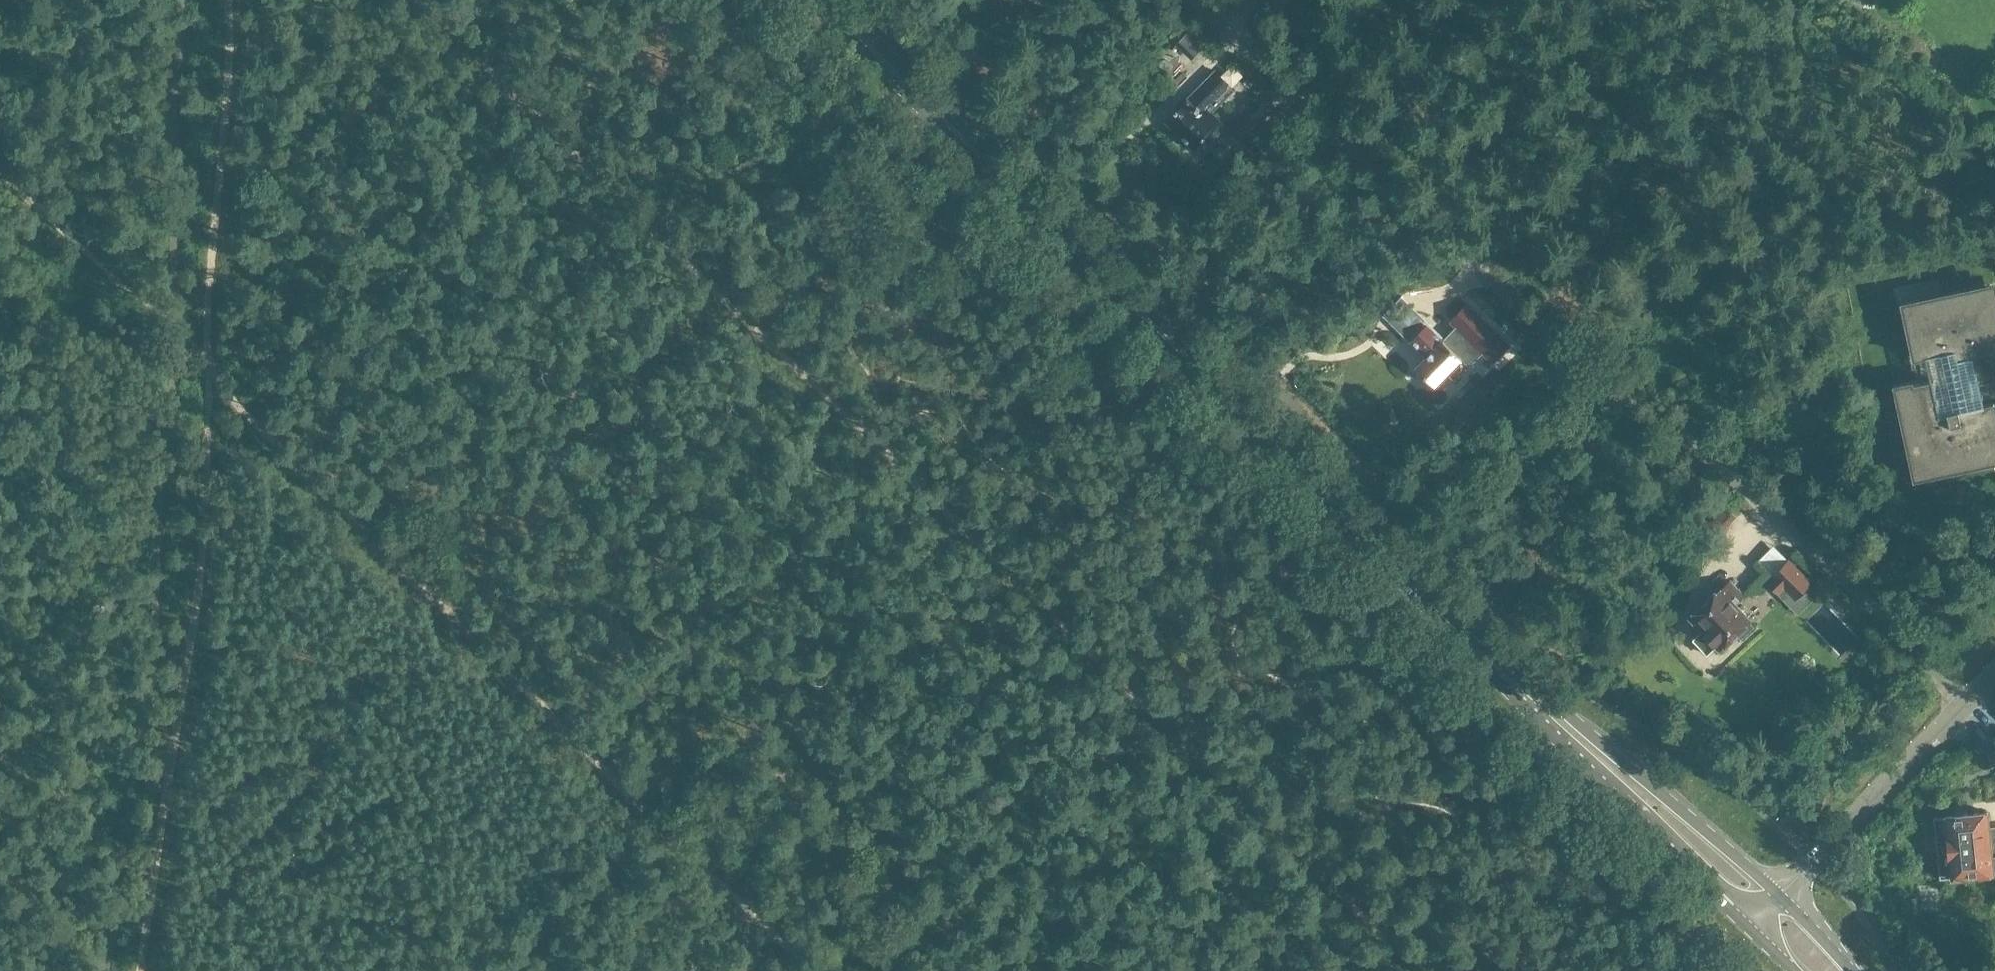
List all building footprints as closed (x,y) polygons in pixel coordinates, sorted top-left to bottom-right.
[(1165,119),(1195,149),(1222,123),(1209,109),(1223,96),(1207,79),(1165,119)] [(1248,141),(1257,132),(1273,117),(1257,101),(1233,125),(1248,141)] [(1899,395),(1914,461),(1920,460),(1924,476),(1990,462),(1989,455),(1994,454),(1994,405),(1994,403),(1985,405),(1979,379),(1994,376),(1994,293),(1989,294),(1987,284),(1921,298),(1922,305),(1906,309),(1906,310),(1917,357),(1926,355),(1932,381),(1915,385),(1914,385),(1916,391),(1899,395)] [(1447,374),(1455,381),(1470,366),(1462,358),(1476,344),(1459,326),(1444,340),(1428,323),(1411,340),(1427,355),(1416,366),(1436,385),(1447,374)] [(1795,596),(1810,582),(1791,561),(1774,576),(1775,577),(1770,583),(1779,593),(1786,587),(1795,596)] [(1735,604),(1741,599),(1745,596),(1731,580),(1722,588),(1691,616),(1702,628),(1691,638),(1707,656),(1718,646),(1719,647),(1735,633),(1741,639),(1755,627),(1749,620),(1750,620),(1735,604)] [(1947,816),(1935,817),(1941,876),(1953,875),(1953,877),(1993,873),(1994,873),(1994,827),(1988,828),(1986,812),(1947,816)]
